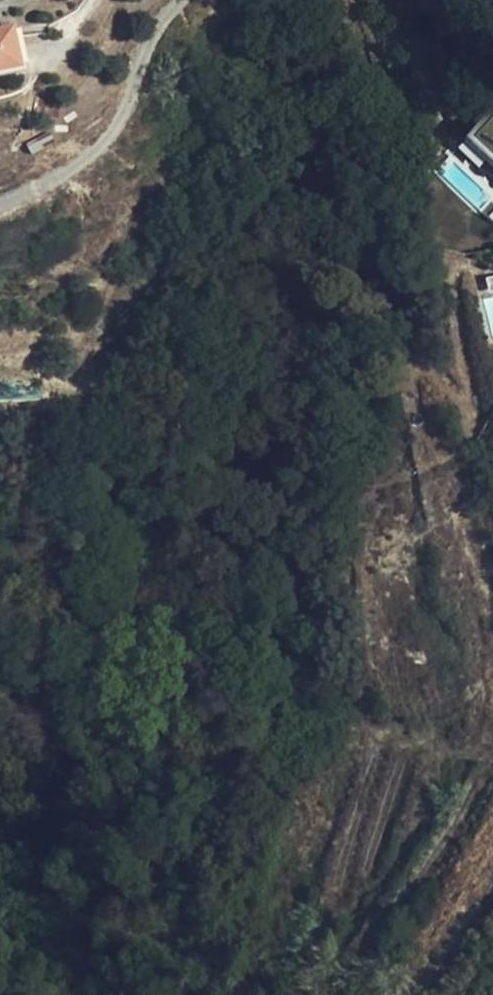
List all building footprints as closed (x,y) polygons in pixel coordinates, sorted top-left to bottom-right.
[(19,31),(0,35),(0,82),(27,77),(19,31)] [(461,145),(492,175),(492,111),(461,145)] [(31,154),(48,140),(39,130),(23,145),(31,154)]
